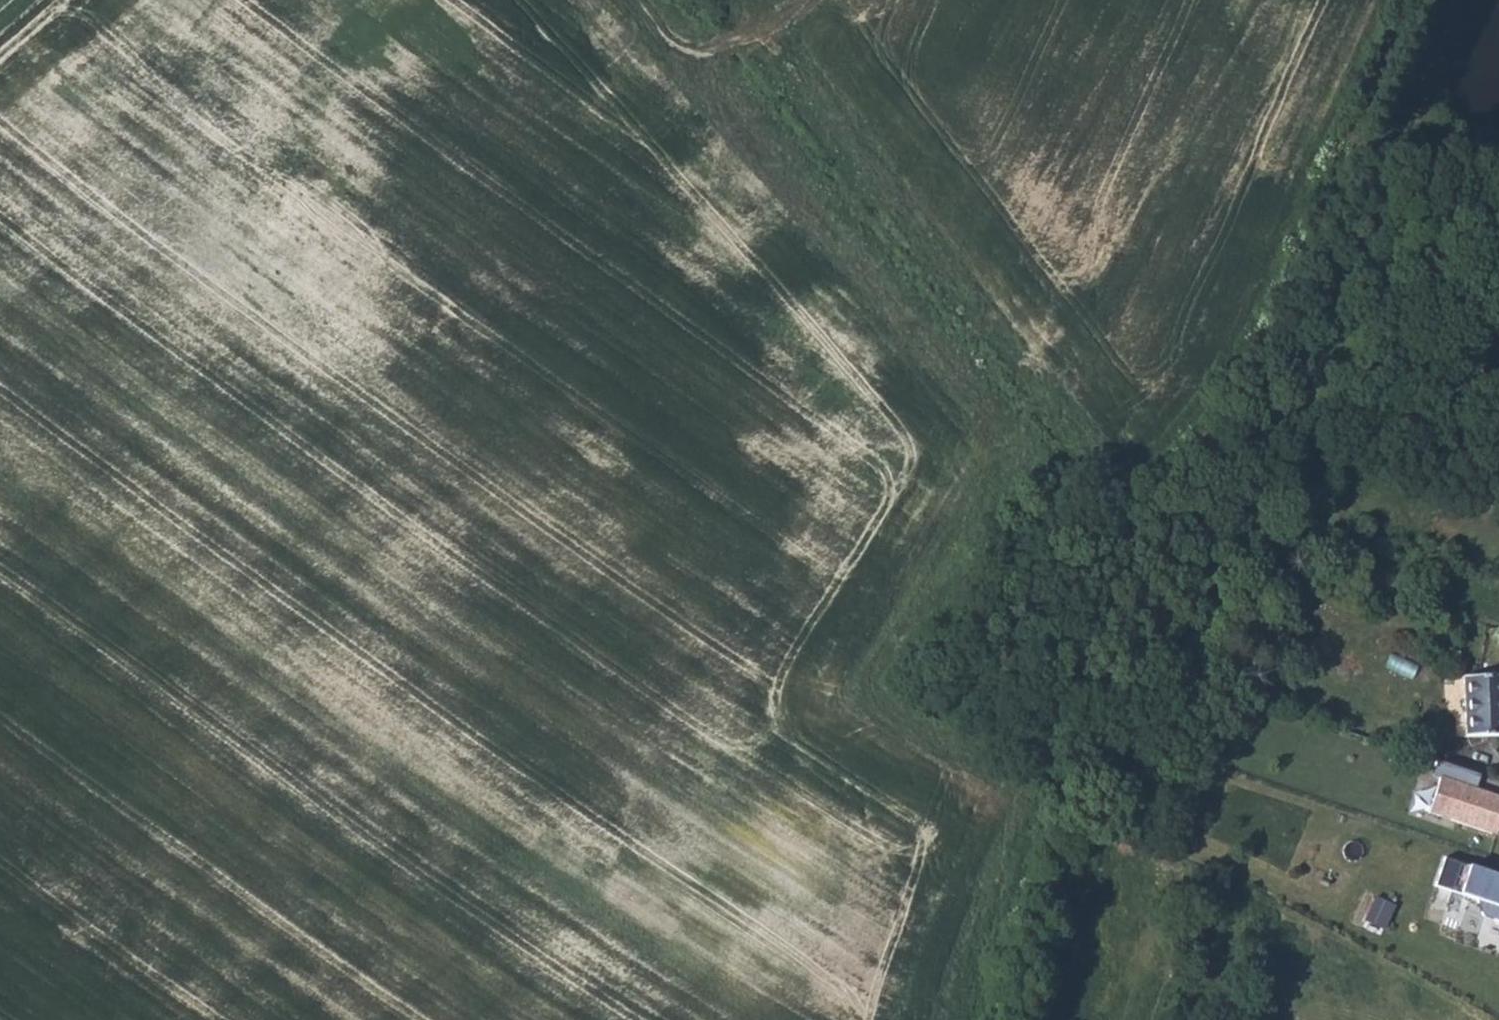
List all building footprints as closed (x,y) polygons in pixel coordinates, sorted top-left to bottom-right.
[(1466,662),(1466,723),(1498,723),(1498,662),(1466,662)] [(1498,831),(1498,794),(1438,776),(1427,814),(1498,834),(1498,831)] [(1443,853),(1434,885),(1480,899),(1486,915),(1498,920),(1498,871),(1443,853)]
